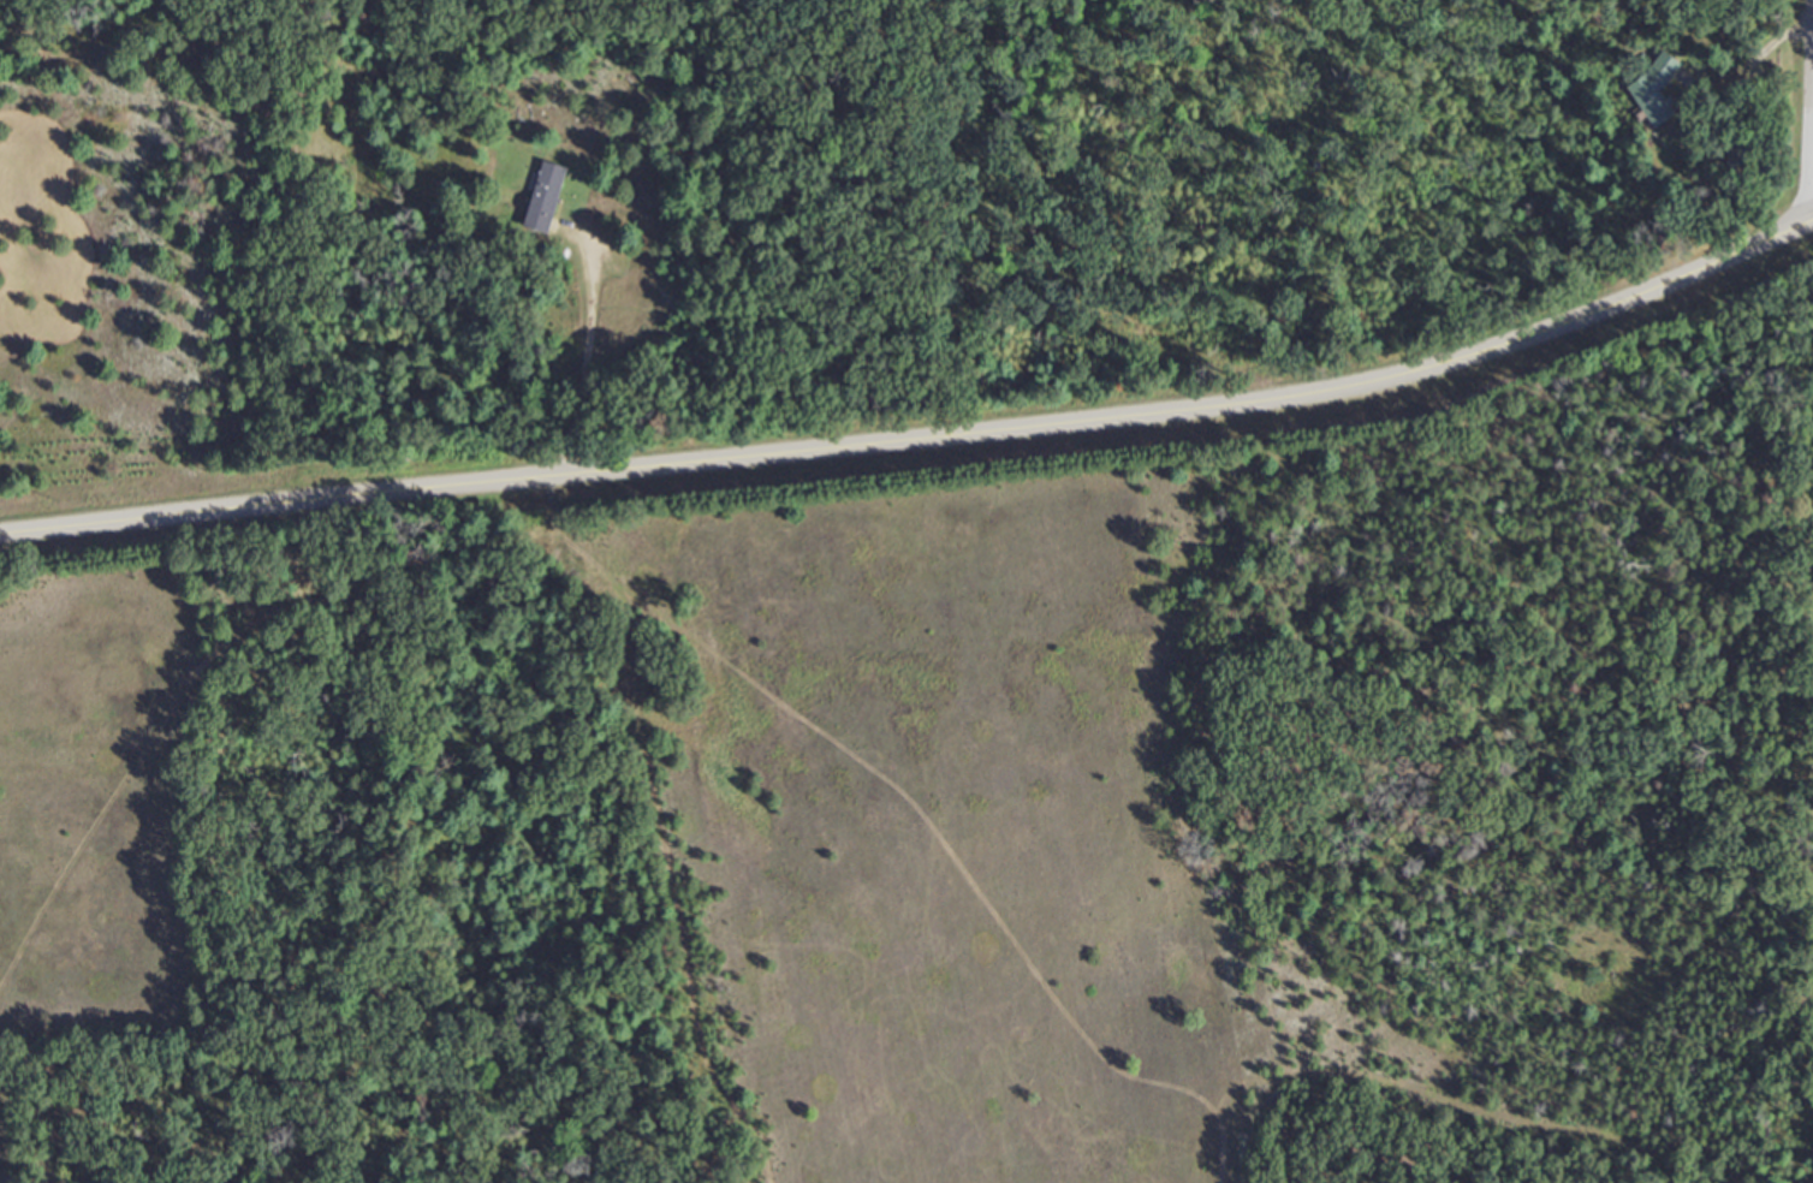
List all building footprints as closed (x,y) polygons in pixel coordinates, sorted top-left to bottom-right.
[(1676,115),(1659,84),(1677,74),(1670,60),(1628,83),(1652,128),(1676,115)] [(523,229),(548,236),(565,167),(541,161),(523,229)]
